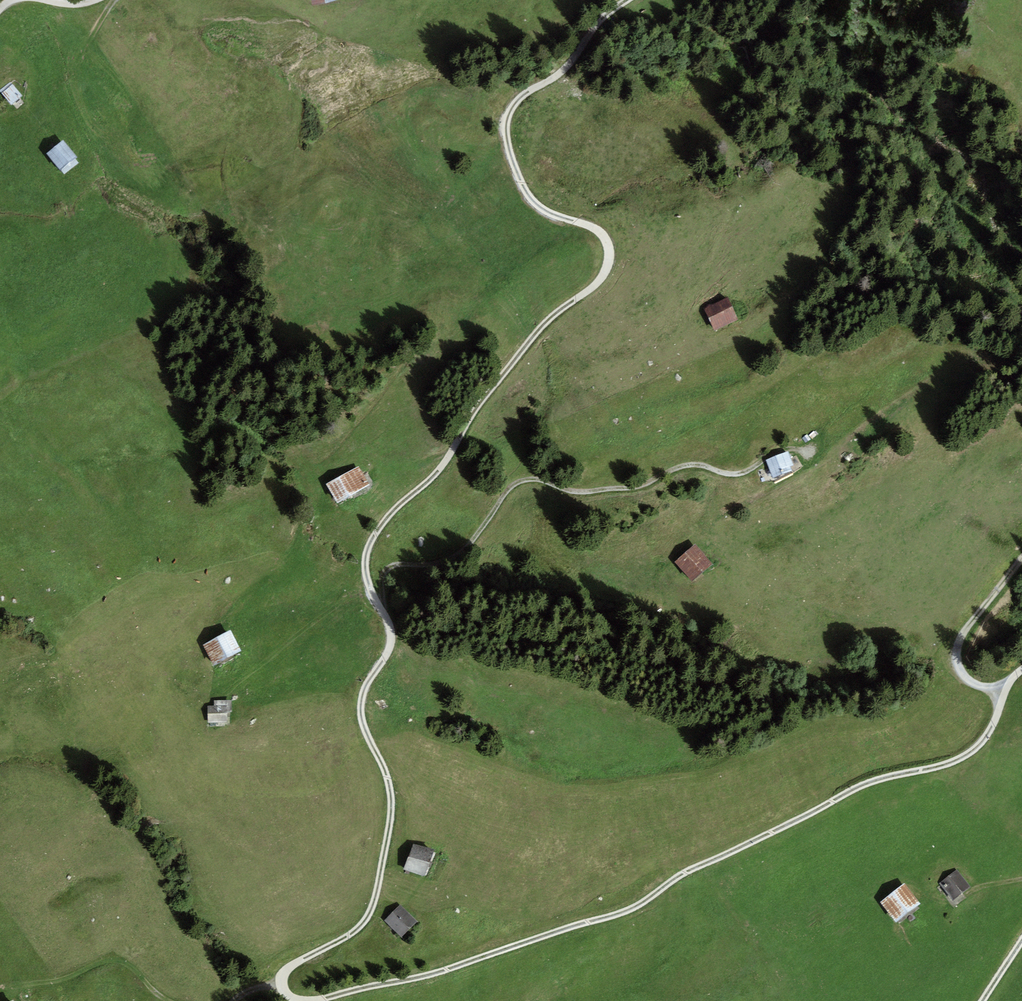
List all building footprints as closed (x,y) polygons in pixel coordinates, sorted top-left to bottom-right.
[(11,82),(0,91),(0,93),(10,105),(22,96),(11,82)] [(77,157),(63,140),(46,153),(60,170),(77,157)] [(704,310),(714,330),(737,319),(727,298),(704,310)] [(788,451),(766,460),(770,473),(773,478),(791,471),(789,466),(793,464),(788,451)] [(327,484),(338,503),(370,485),(358,466),(327,484)] [(713,564),(695,544),(676,563),(694,582),(713,564)] [(231,630),(203,645),(214,666),(242,651),(231,630)] [(214,700),(214,706),(207,706),(208,723),(227,722),(227,712),(232,711),(232,700),(214,700)] [(411,844),(404,869),(426,876),(434,851),(411,844)] [(971,887),(957,870),(940,883),(954,900),(971,887)] [(880,901),(895,921),(920,903),(905,882),(880,901)] [(398,904),(384,920),(403,937),(418,921),(398,904)]
